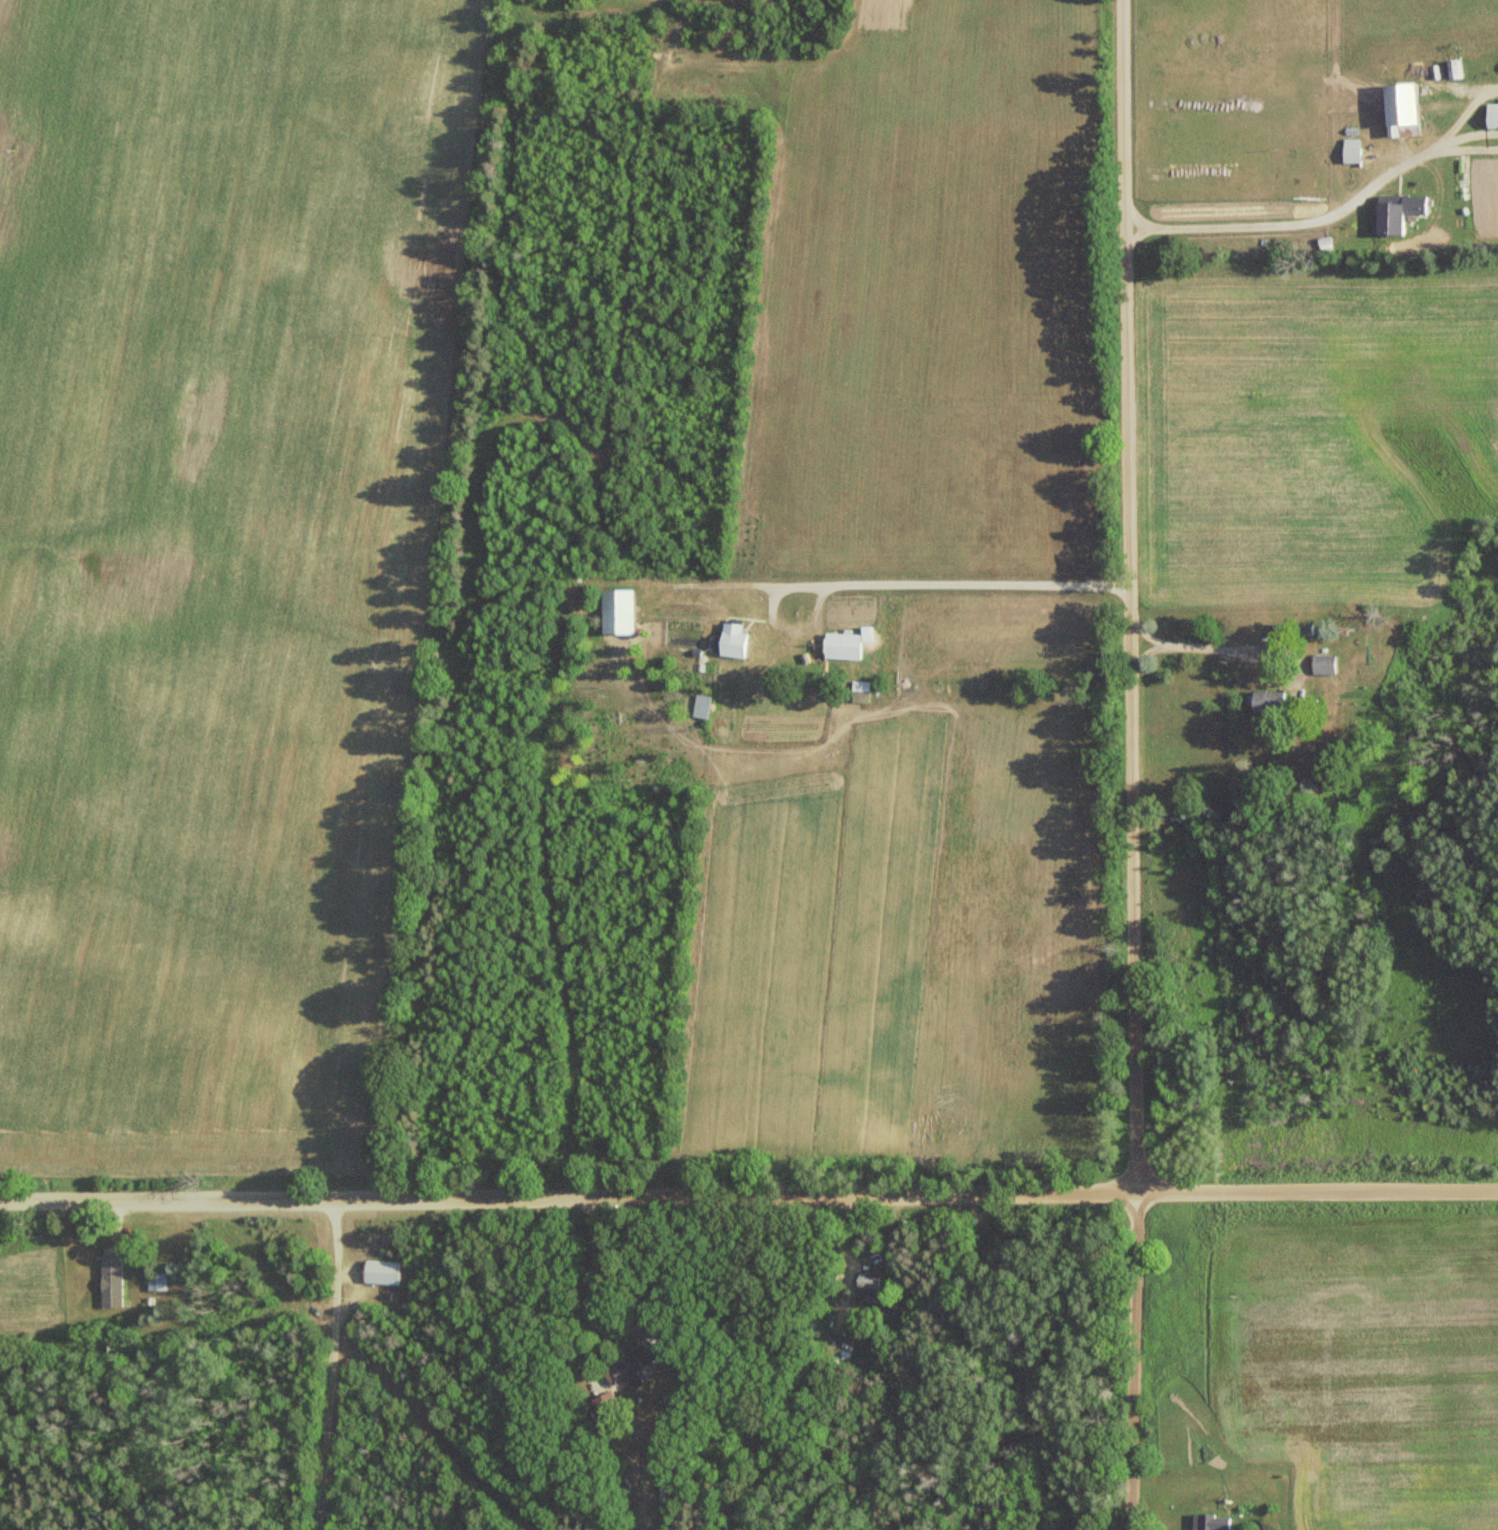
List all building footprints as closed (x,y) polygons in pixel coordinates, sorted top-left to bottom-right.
[(1412,82),(1380,83),(1381,124),(1413,123),(1412,82)] [(1482,103),(1482,129),(1497,129),(1497,103),(1482,103)] [(1357,163),(1357,139),(1340,139),(1340,163),(1357,163)] [(1375,217),(1424,217),(1424,196),(1375,196),(1375,217)] [(1309,655),(1309,675),(1332,675),(1332,655),(1309,655)] [(1249,714),(1282,714),(1282,692),(1249,692),(1249,714)] [(98,1257),(99,1309),(120,1309),(119,1256),(98,1257)] [(399,1263),(361,1263),(361,1285),(399,1285),(399,1263)] [(874,1292),(874,1273),(853,1273),(853,1292),(874,1292)] [(145,1292),(165,1292),(165,1274),(145,1274),(145,1292)] [(606,1368),(622,1392),(638,1381),(633,1373),(651,1361),(640,1345),(606,1368)] [(619,1411),(610,1392),(592,1400),(601,1419),(619,1411)] [(1191,1529),(1230,1529),(1230,1516),(1191,1516),(1191,1529)]
